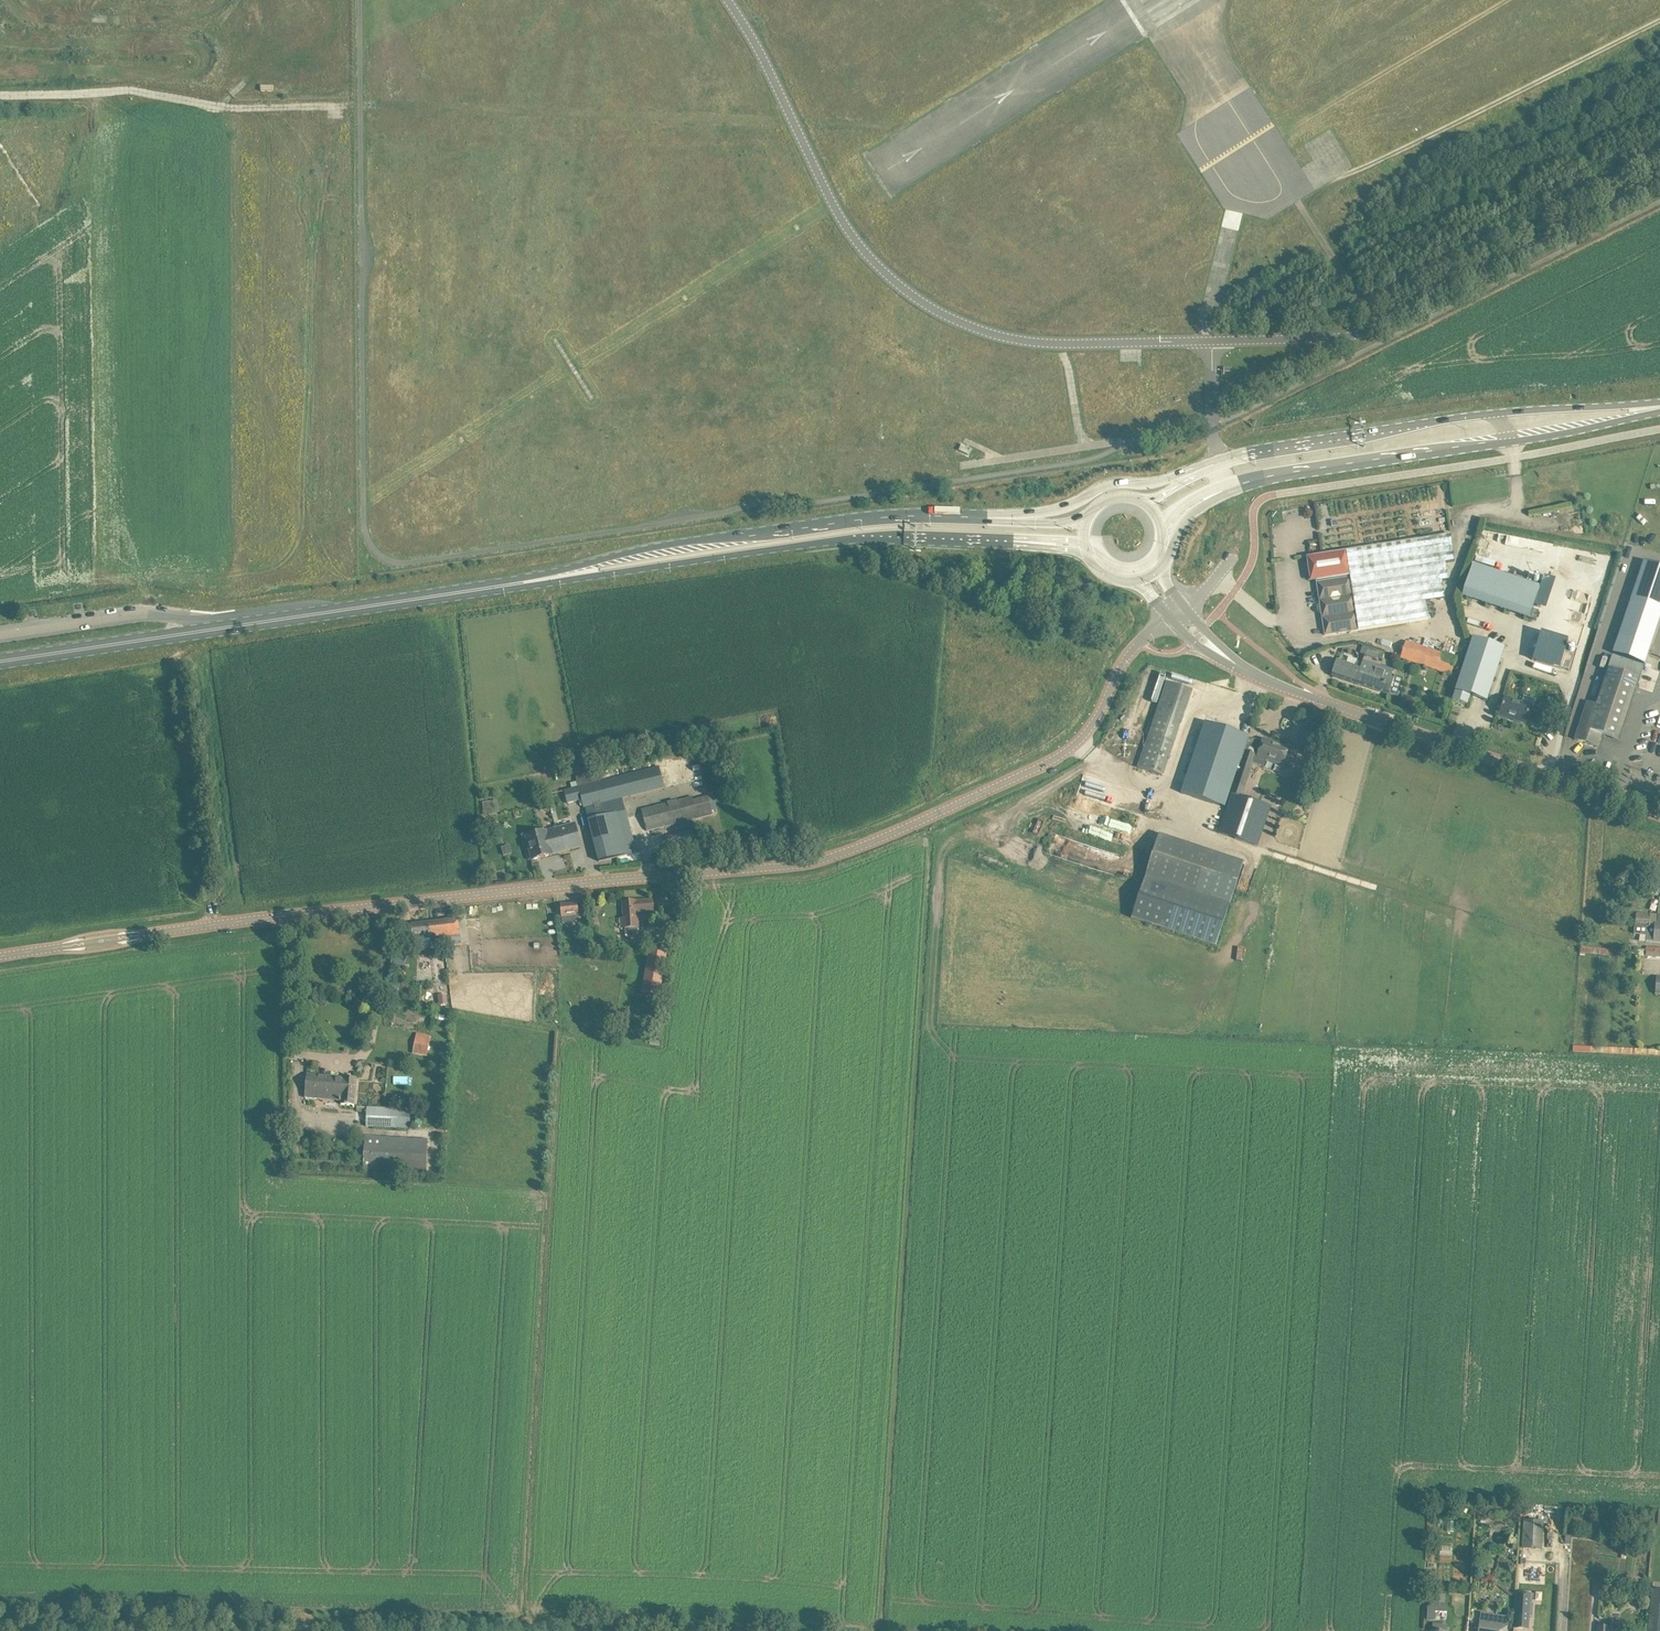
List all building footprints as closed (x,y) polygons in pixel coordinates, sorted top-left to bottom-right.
[(971,449),(966,447),(962,445),(959,451),(968,455),(971,449)] [(1242,527),(1235,530),(1240,544),(1247,541),(1242,527)] [(1313,556),(1325,635),(1428,619),(1416,540),(1313,556)] [(1473,564),(1462,596),(1530,619),(1540,586),(1551,590),(1563,553),(1530,542),(1518,579),(1473,564)] [(1614,562),(1615,555),(1585,551),(1585,558),(1614,562)] [(1612,656),(1644,666),(1659,618),(1659,569),(1643,563),(1612,656)] [(1457,687),(1452,699),(1463,703),(1464,700),(1468,702),(1470,696),(1473,697),(1487,701),(1504,648),(1473,638),(1457,687)] [(1406,641),(1400,659),(1458,678),(1463,663),(1456,660),(1457,658),(1406,641)] [(1367,648),(1364,656),(1366,656),(1378,660),(1378,659),(1380,652),(1367,648)] [(1565,653),(1560,668),(1561,668),(1569,671),(1574,655),(1565,653)] [(1578,741),(1582,738),(1584,739),(1583,742),(1597,747),(1602,735),(1619,741),(1644,668),(1612,657),(1596,705),(1587,702),(1574,740),(1578,741)] [(1337,660),(1331,676),(1389,695),(1389,694),(1398,696),(1404,678),(1395,675),(1394,679),(1391,678),(1394,670),(1375,664),(1363,660),(1362,663),(1356,661),(1355,666),(1337,660)] [(1159,774),(1170,741),(1175,742),(1185,715),(1193,691),(1167,682),(1159,706),(1138,768),(1159,774)] [(1514,720),(1525,723),(1526,721),(1527,718),(1532,705),(1506,696),(1499,715),(1509,718),(1509,717),(1514,718),(1514,720)] [(1180,793),(1224,808),(1248,737),(1249,737),(1204,722),(1180,793)] [(1253,763),(1264,767),(1266,760),(1283,765),(1289,748),(1263,739),(1258,755),(1246,751),(1219,833),(1258,846),(1254,844),(1267,805),(1241,797),(1253,763)] [(593,839),(599,862),(637,852),(622,798),(640,794),(665,788),(659,766),(601,781),(598,771),(571,778),(573,785),(578,784),(578,786),(564,790),(567,804),(582,800),(584,808),(585,808),(593,839)] [(641,809),(647,831),(719,813),(716,801),(710,803),(708,796),(693,800),(693,796),(652,807),(641,809)] [(552,855),(552,854),(581,846),(575,823),(526,836),(532,860),(552,855)] [(699,845),(695,828),(665,835),(669,852),(699,845)] [(1144,877),(1145,877),(1229,905),(1243,864),(1158,836),(1144,877)] [(1145,877),(1132,918),(1216,946),(1229,905),(1145,877)] [(1640,895),(1640,897),(1650,898),(1650,890),(1631,889),(1630,894),(1640,895)] [(625,928),(626,937),(639,936),(638,929),(639,928),(638,914),(654,912),(653,900),(637,901),(623,902),(624,918),(621,919),(621,929),(625,928)] [(578,903),(561,904),(562,915),(562,917),(579,916),(578,903)] [(1636,915),(1635,926),(1649,927),(1649,924),(1650,915),(1650,913),(1636,912),(1636,915)] [(1633,935),(1646,936),(1646,941),(1654,942),(1654,941),(1659,942),(1659,915),(1657,915),(1657,924),(1655,924),(1649,924),(1649,927),(1635,926),(1634,926),(1633,935)] [(411,924),(413,940),(431,939),(432,946),(443,945),(443,937),(460,935),(458,918),(411,924)] [(608,942),(600,938),(594,950),(601,954),(608,942)] [(1619,951),(1581,946),(1580,953),(1619,958),(1619,951)] [(1637,956),(1659,958),(1659,948),(1646,946),(1646,950),(1637,950),(1637,956)] [(659,997),(664,969),(647,966),(643,994),(659,997)] [(447,997),(438,998),(439,1006),(448,1005),(447,997)] [(425,1055),(428,1036),(418,1034),(414,1053),(425,1055)] [(307,1075),(305,1096),(340,1099),(340,1104),(355,1105),(357,1079),(335,1077),(335,1079),(328,1078),(328,1077),(307,1075)] [(410,1110),(404,1109),(368,1107),(367,1126),(409,1128),(410,1110)] [(364,1170),(426,1173),(428,1140),(365,1136),(364,1170)] [(1523,1520),(1522,1549),(1542,1549),(1543,1521),(1523,1520)] [(1624,1537),(1624,1544),(1647,1546),(1648,1535),(1628,1533),(1628,1537),(1624,1537)] [(1518,1593),(1515,1628),(1527,1629),(1528,1615),(1531,1616),(1532,1604),(1530,1604),(1531,1598),(1532,1598),(1533,1594),(1518,1593)] [(1436,1604),(1436,1595),(1428,1594),(1427,1619),(1435,1620),(1435,1612),(1447,1612),(1447,1604),(1436,1604)] [(1479,1621),(1478,1630),(1497,1630),(1499,1618),(1490,1617),(1489,1623),(1479,1621)]
